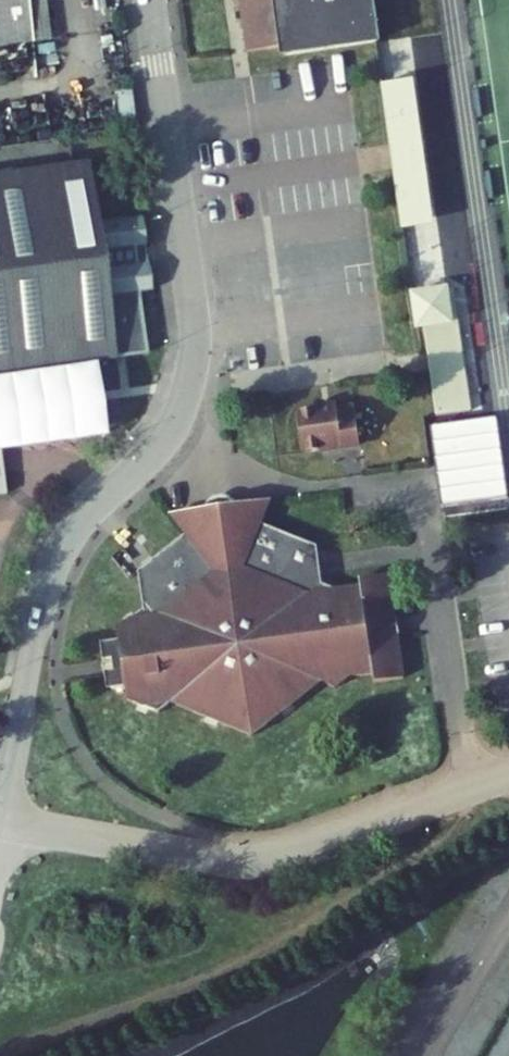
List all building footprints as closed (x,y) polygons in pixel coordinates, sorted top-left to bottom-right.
[(246,52),(281,47),(283,56),(378,43),(372,0),(239,0),(246,52)] [(413,81),(383,85),(393,157),(404,231),(433,227),(413,81)] [(115,359),(106,296),(150,290),(146,264),(136,265),(136,261),(134,250),(134,246),(143,244),(140,219),(96,225),(87,160),(0,173),(0,375),(115,359)] [(136,261),(150,259),(149,248),(134,250),(136,261)] [(424,327),(436,417),(475,412),(463,322),(453,324),(449,290),(412,295),(417,328),(424,327)] [(297,413),(303,453),(360,445),(355,408),(337,411),(337,407),(297,413)] [(10,495),(6,449),(0,450),(0,496),(10,495)] [(212,499),(206,506),(234,502),(227,497),(219,497),(212,499)] [(273,501),(237,506),(239,515),(263,525),(273,501)] [(323,585),(317,547),(263,525),(239,515),(237,506),(234,502),(206,506),(205,511),(205,520),(185,535),(138,572),(142,610),(117,629),(119,642),(112,643),(106,646),(104,654),(107,660),(114,661),(115,672),(110,675),(108,682),(112,688),(119,690),(125,689),(127,701),(158,715),(171,704),(253,737),(321,683),(337,689),(349,680),(373,676),(374,683),(404,678),(400,654),(398,654),(390,600),(393,600),(389,575),(359,579),(360,586),(337,589),(323,585)] [(205,511),(169,515),(185,535),(205,520),(205,511)] [(101,645),(108,692),(119,690),(112,688),(108,682),(110,675),(115,672),(114,661),(107,660),(104,654),(106,646),(112,643),(101,645)]
